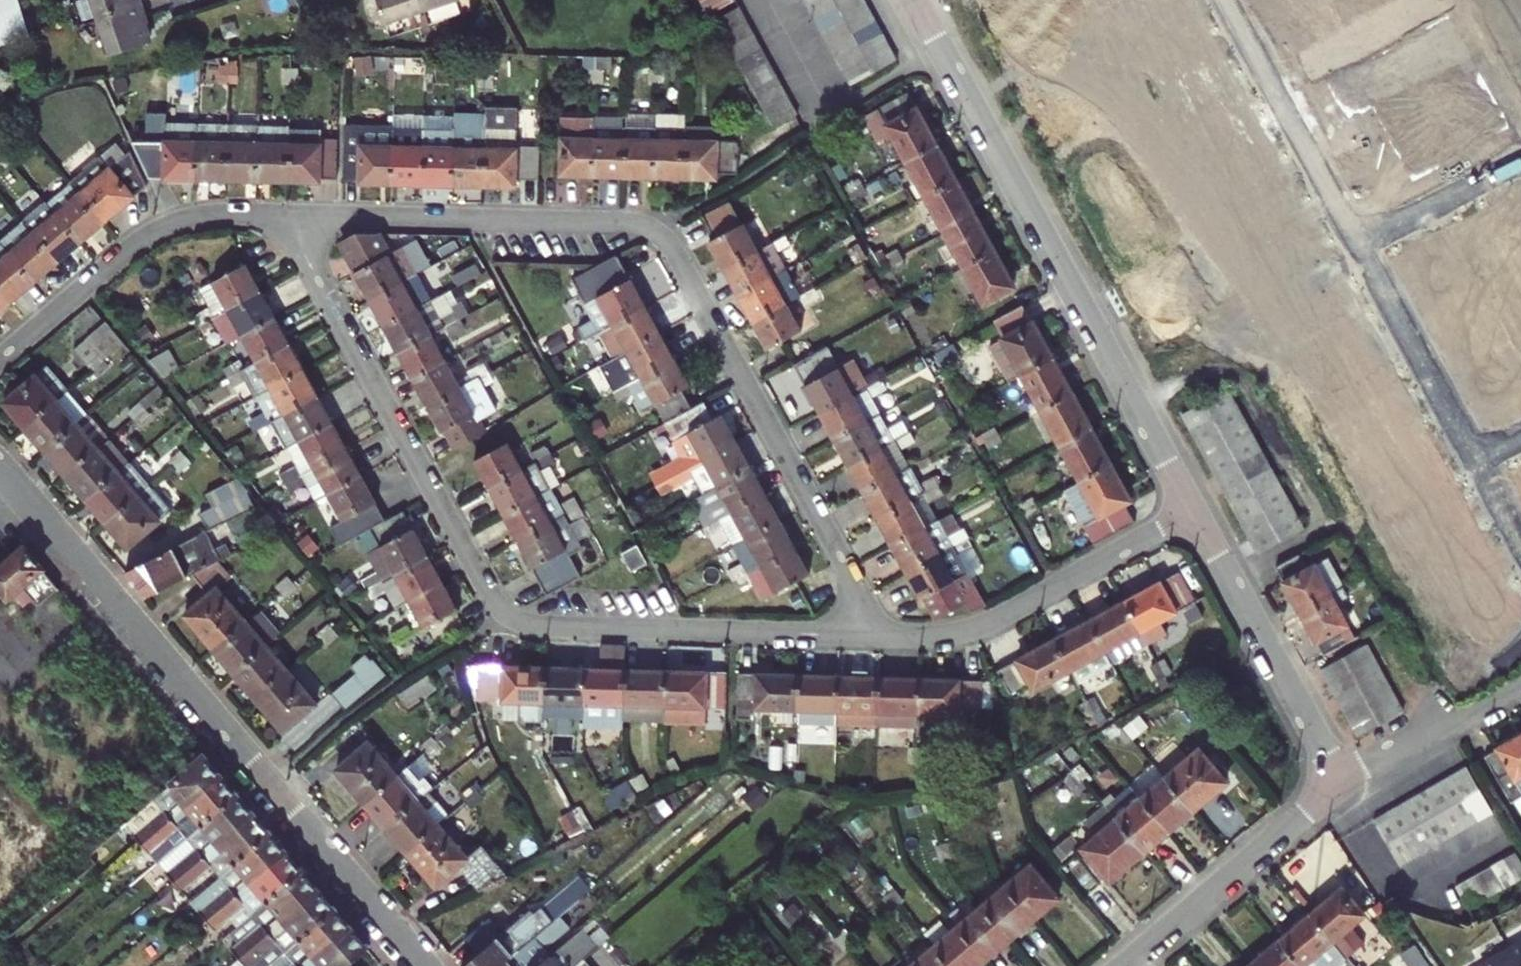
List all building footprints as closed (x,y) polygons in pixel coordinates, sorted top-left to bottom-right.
[(32,36),(20,0),(0,0),(0,46),(32,36)] [(103,11),(138,0),(100,0),(103,11)] [(103,11),(116,49),(154,37),(148,20),(154,18),(149,0),(138,0),(103,11)] [(425,0),(383,0),(389,18),(427,6),(425,0)] [(713,13),(738,0),(706,0),(713,13)] [(811,4),(818,17),(842,5),(839,0),(819,0),(811,4)] [(842,5),(849,19),(873,6),(869,0),(852,0),(842,5)] [(818,17),(826,30),(849,19),(842,5),(818,17)] [(849,19),(856,32),(879,19),(873,6),(849,19)] [(719,20),(725,33),(751,20),(744,7),(719,20)] [(826,30),(833,44),(856,32),(849,19),(826,30)] [(856,32),(863,45),(886,32),(879,19),(856,32)] [(751,20),(725,33),(733,47),(758,33),(751,20)] [(856,32),(833,44),(840,57),(863,45),(856,32)] [(886,32),(863,45),(870,58),(894,45),(886,32)] [(758,33),(733,47),(740,60),(766,47),(758,33)] [(863,45),(840,57),(847,70),(870,58),(863,45)] [(870,58),(877,71),(901,58),(894,45),(870,58)] [(766,47),(740,60),(747,73),(773,60),(766,47)] [(598,79),(599,52),(586,52),(586,64),(592,64),(592,79),(598,79)] [(613,53),(599,52),(598,79),(605,79),(606,64),(612,64),(613,53)] [(870,58),(847,70),(854,83),(877,71),(870,58)] [(747,73),(754,87),(780,73),(773,60),(747,73)] [(231,64),(231,78),(239,79),(240,64),(231,64)] [(287,80),(295,80),(296,66),(288,65),(287,80)] [(651,80),(659,80),(659,65),(652,65),(651,80)] [(699,67),(689,66),(688,81),(698,81),(699,67)] [(398,85),(398,70),(390,69),(390,85),(398,85)] [(437,71),(429,71),(428,86),(437,86),(437,71)] [(490,88),(490,72),(482,72),(482,87),(490,88)] [(780,73),(754,87),(761,100),(787,86),(780,73)] [(761,100),(768,114),(794,100),(787,86),(761,100)] [(938,144),(910,93),(865,117),(879,144),(894,136),(907,161),(938,144)] [(794,100),(768,114),(776,127),(802,115),(794,100)] [(489,108),(489,124),(487,181),(518,182),(518,174),(542,175),(543,142),(527,141),(519,141),(519,116),(519,109),(489,108)] [(658,110),(628,109),(628,112),(627,122),(658,123),(658,110)] [(658,110),(658,123),(688,123),(688,111),(658,110)] [(597,113),(597,121),(627,122),(628,112),(597,111),(597,113)] [(397,125),(427,126),(428,113),(397,112),(397,122),(397,125)] [(595,172),(597,121),(597,113),(565,112),(563,171),(595,172)] [(28,116),(22,121),(32,133),(37,128),(28,116)] [(528,116),(519,116),(519,141),(527,141),(528,116)] [(230,176),(231,120),(201,120),(201,122),(200,175),(230,176)] [(262,121),(231,120),(230,176),(261,176),(262,123),(262,121)] [(395,179),(397,125),(397,122),(348,120),(346,173),(362,174),(362,179),(395,179)] [(595,172),(626,173),(627,122),(597,121),(595,172)] [(169,122),(168,174),(200,175),(201,122),(169,122)] [(627,122),(626,173),(657,174),(658,123),(627,122)] [(294,123),(262,123),(261,176),(292,177),(294,123)] [(294,123),(292,177),(324,178),(324,174),(340,174),(341,135),(327,134),(327,124),(294,123)] [(487,181),(489,124),(457,123),(457,126),(456,180),(487,181)] [(688,123),(658,123),(657,174),(686,174),(687,137),(688,123)] [(688,123),(687,137),(720,138),(720,125),(688,123)] [(426,180),(427,126),(397,125),(395,179),(426,180)] [(427,126),(426,180),(456,180),(457,126),(427,126)] [(0,140),(0,141),(9,152),(15,147),(5,135),(0,140)] [(720,138),(687,137),(686,174),(719,175),(719,169),(741,170),(742,138),(720,138)] [(0,141),(0,153),(3,157),(9,152),(0,141)] [(938,144),(907,161),(927,196),(957,179),(938,144)] [(99,152),(70,177),(73,179),(106,218),(148,181),(132,147),(110,165),(99,152)] [(848,185),(851,191),(865,184),(862,178),(848,185)] [(73,179),(49,199),(82,238),(106,218),(73,179)] [(927,196),(946,232),(977,215),(957,179),(927,196)] [(865,184),(851,191),(856,199),(869,191),(865,184)] [(24,215),(59,257),(82,238),(49,199),(47,196),(24,215)] [(710,242),(725,269),(760,250),(732,200),(703,217),(715,239),(710,242)] [(0,236),(0,237),(35,278),(59,257),(24,215),(0,236)] [(977,215),(946,232),(965,267),(996,250),(977,215)] [(784,225),(770,233),(774,242),(789,234),(784,225)] [(357,269),(353,271),(368,298),(404,279),(416,272),(401,245),(388,252),(377,232),(356,234),(341,240),(357,269)] [(794,242),(789,234),(774,242),(779,251),(794,242)] [(12,298),(35,278),(0,237),(0,284),(12,298)] [(725,269),(740,295),(788,268),(779,251),(774,242),(760,250),(725,269)] [(900,249),(887,256),(890,262),(903,255),(900,249)] [(996,250),(965,267),(984,302),(1015,285),(996,250)] [(586,302),(632,278),(620,255),(574,280),(586,302)] [(907,261),(903,255),(890,262),(894,268),(907,261)] [(412,263),(417,272),(431,264),(427,256),(412,263)] [(669,290),(678,312),(691,307),(682,287),(676,290),(662,256),(640,265),(644,273),(636,276),(646,300),(669,290)] [(212,281),(227,308),(261,289),(246,263),(212,281)] [(436,273),(431,264),(417,272),(421,281),(436,273)] [(788,268),(740,295),(754,320),(788,302),(803,294),(788,268)] [(647,306),(632,278),(586,302),(596,319),(575,330),(581,342),(600,332),(647,306)] [(368,298),(383,326),(418,307),(404,279),(368,298)] [(12,298),(0,284),(0,307),(12,298)] [(822,294),(818,285),(803,294),(807,302),(822,294)] [(242,334),(275,316),(261,289),(227,308),(214,314),(213,315),(228,342),(242,334)] [(383,326),(398,352),(433,333),(446,326),(461,318),(468,314),(461,301),(453,305),(456,311),(445,317),(436,301),(433,303),(431,300),(418,307),(383,326)] [(788,302),(754,320),(769,348),(803,329),(788,302)] [(1023,304),(994,320),(1004,337),(991,343),(1011,380),(1024,373),(1054,357),(1034,320),(1032,321),(1023,304)] [(195,314),(199,322),(213,315),(214,314),(209,306),(195,314)] [(615,358),(662,332),(647,306),(600,332),(615,358)] [(256,361),(290,342),(275,316),(242,334),(256,361)] [(466,327),(461,318),(446,326),(451,335),(466,327)] [(75,348),(92,368),(103,359),(123,342),(105,322),(75,348)] [(614,392),(676,358),(662,332),(615,358),(625,376),(609,384),(614,392)] [(398,352),(413,379),(448,360),(433,333),(398,352)] [(934,344),(938,350),(951,343),(948,337),(934,344)] [(256,394),(304,368),(290,342),(256,361),(243,368),(228,376),(233,385),(247,377),(256,394)] [(951,343),(938,350),(942,357),(955,350),(951,343)] [(819,411),(883,376),(879,368),(864,377),(853,358),(840,366),(827,344),(793,363),(819,411)] [(162,377),(178,369),(167,348),(147,359),(162,377)] [(1024,373),(1043,408),(1073,392),(1054,357),(1024,373)] [(657,403),(667,421),(690,408),(681,391),(691,386),(676,358),(614,392),(619,402),(634,394),(644,410),(657,403)] [(103,359),(92,368),(97,374),(108,365),(103,359)] [(228,376),(243,368),(239,360),(224,368),(228,376)] [(448,360),(413,379),(427,405),(462,386),(448,360)] [(471,371),(475,379),(489,372),(485,364),(471,371)] [(4,401),(25,425),(67,389),(46,365),(4,401)] [(319,395),(304,368),(256,394),(267,414),(253,421),(257,428),(319,395)] [(494,380),(489,372),(475,379),(462,386),(427,405),(442,431),(445,429),(457,451),(488,434),(479,419),(498,409),(485,385),(494,380)] [(819,411),(834,438),(882,411),(873,394),(888,385),(883,376),(819,411)] [(1207,399),(1216,416),(1240,403),(1230,387),(1207,399)] [(46,450),(88,414),(89,413),(68,388),(67,389),(25,425),(46,450)] [(1043,408),(1062,444),(1092,427),(1073,392),(1043,408)] [(333,421),(319,395),(257,428),(262,438),(278,429),(287,446),(333,421)] [(1183,412),(1192,429),(1216,416),(1207,399),(1183,412)] [(140,401),(127,411),(132,417),(145,407),(140,401)] [(691,466),(705,459),(737,441),(722,414),(713,419),(703,401),(690,408),(667,421),(688,458),(671,467),(676,475),(691,466)] [(1216,416),(1225,432),(1248,419),(1240,403),(1216,416)] [(145,407),(132,417),(137,423),(149,413),(145,407)] [(882,411),(834,438),(849,465),(913,430),(908,421),(893,430),(882,411)] [(46,450),(65,473),(98,446),(108,438),(88,414),(46,450)] [(1192,429),(1200,444),(1225,432),(1216,416),(1192,429)] [(1225,432),(1232,447),(1256,433),(1248,419),(1225,432)] [(301,473),(314,466),(348,447),(333,421),(287,446),(297,464),(281,472),(286,481),(301,473)] [(996,425),(983,432),(986,439),(999,431),(996,425)] [(1062,444),(1082,479),(1112,463),(1092,427),(1062,444)] [(913,430),(849,465),(863,490),(896,473),(911,464),(901,445),(917,437),(913,430)] [(1003,438),(999,431),(986,439),(990,445),(1003,438)] [(1200,444),(1209,460),(1232,447),(1225,432),(1200,444)] [(1232,447),(1240,462),(1264,449),(1256,433),(1232,447)] [(108,438),(98,446),(119,471),(128,463),(108,438)] [(474,458),(489,486),(522,468),(507,441),(474,458)] [(737,441),(705,459),(707,463),(693,470),(691,466),(676,475),(663,482),(667,492),(696,475),(705,492),(751,466),(737,441)] [(531,453),(536,461),(550,453),(546,445),(531,453)] [(98,446),(65,473),(87,498),(119,471),(98,446)] [(314,466),(328,493),(363,474),(348,447),(314,466)] [(1209,460),(1216,475),(1240,462),(1232,447),(1209,460)] [(1240,462),(1249,477),(1273,465),(1264,449),(1240,462)] [(168,460),(173,466),(185,456),(180,450),(168,460)] [(522,468),(489,486),(504,513),(551,488),(541,470),(556,463),(550,453),(536,461),(522,468)] [(190,462),(185,456),(173,466),(178,472),(190,462)] [(87,498),(107,521),(151,484),(152,483),(132,459),(128,463),(119,471),(87,498)] [(1216,475),(1225,490),(1249,477),(1240,462),(1216,475)] [(1112,463),(1082,479),(1101,514),(1131,499),(1112,463)] [(911,464),(896,473),(902,483),(918,474),(911,464)] [(1249,477),(1258,493),(1282,481),(1273,465),(1249,477)] [(704,527),(720,518),(718,515),(732,508),(734,510),(766,493),(751,466),(705,492),(715,510),(689,524),(694,533),(704,527)] [(301,473),(286,481),(291,489),(306,481),(301,473)] [(896,473),(863,490),(878,517),(942,482),(937,473),(921,482),(918,474),(902,483),(896,473)] [(387,518),(363,474),(328,493),(353,537),(383,521),(387,518)] [(1225,490),(1234,506),(1258,493),(1249,477),(1225,490)] [(1282,481),(1258,493),(1266,508),(1290,496),(1282,481)] [(878,517),(892,542),(940,515),(931,499),(946,490),(942,482),(878,517)] [(151,484),(107,521),(129,547),(173,510),(151,484)] [(560,506),(551,488),(504,513),(518,539),(580,505),(576,497),(560,506)] [(255,502),(246,490),(200,514),(207,527),(255,502)] [(725,528),(735,545),(780,520),(766,493),(734,510),(720,518),(704,527),(710,537),(725,528)] [(1258,493),(1234,506),(1242,521),(1266,508),(1258,493)] [(1035,496),(1022,503),(1026,510),(1039,503),(1035,496)] [(1290,496),(1266,508),(1274,524),(1298,511),(1290,496)] [(1042,509),(1039,503),(1026,510),(1029,516),(1042,509)] [(586,515),(580,505),(518,539),(547,591),(581,573),(569,551),(582,545),(570,523),(586,515)] [(1266,508),(1242,521),(1251,537),(1274,524),(1266,508)] [(382,581),(396,573),(430,555),(405,509),(387,518),(383,521),(393,540),(367,554),(377,573),(362,581),(366,589),(382,581)] [(1274,524),(1282,539),(1307,526),(1298,511),(1274,524)] [(940,515),(892,542),(907,569),(970,535),(966,527),(951,535),(940,515)] [(326,518),(311,526),(316,536),(331,527),(326,518)] [(729,572),(734,579),(794,545),(780,520),(735,545),(745,563),(729,572)] [(147,595),(192,572),(218,559),(237,549),(223,522),(127,572),(147,595)] [(1274,524),(1251,537),(1259,552),(1282,539),(1274,524)] [(970,535),(907,569),(921,595),(925,594),(937,615),(968,600),(972,607),(988,600),(960,551),(975,542),(970,535)] [(638,541),(624,549),(635,569),(650,562),(638,541)] [(809,572),(794,545),(734,579),(739,588),(754,580),(763,597),(809,572)] [(60,588),(25,548),(15,556),(8,548),(0,554),(0,558),(5,565),(0,569),(0,587),(9,597),(12,595),(21,606),(32,597),(39,604),(60,588)] [(1302,553),(1277,566),(1301,610),(1343,588),(1344,587),(1328,556),(1309,566),(1302,553)] [(396,573),(411,600),(444,581),(430,555),(396,573)] [(214,647),(246,620),(218,585),(231,575),(218,559),(192,572),(209,593),(184,613),(214,647)] [(1124,599),(1141,630),(1194,601),(1178,571),(1124,599)] [(289,575),(276,586),(280,591),(293,580),(289,575)] [(298,585),(293,580),(280,591),(285,596),(298,585)] [(386,590),(382,581),(366,589),(372,598),(386,590)] [(444,581),(411,600),(425,626),(459,607),(444,581)] [(1349,600),(1343,588),(1301,610),(1323,655),(1349,641),(1341,626),(1348,622),(1339,605),(1349,600)] [(1124,599),(1089,619),(1112,661),(1147,641),(1141,630),(1124,599)] [(214,647),(234,671),(267,644),(278,635),(256,611),(246,620),(214,647)] [(1112,661),(1089,619),(1054,638),(1070,668),(1077,680),(1112,661)] [(1357,637),(1348,622),(1341,626),(1349,641),(1357,637)] [(331,623),(318,634),(322,639),(335,628),(331,623)] [(408,624),(392,633),(397,641),(412,632),(408,624)] [(340,634),(335,628),(322,639),(327,645),(340,634)] [(1070,668),(1054,638),(996,669),(1009,692),(1030,680),(1034,687),(1070,668)] [(601,668),(587,667),(586,701),(625,703),(626,668),(627,643),(602,642),(601,668)] [(1345,656),(1352,669),(1376,656),(1369,642),(1345,656)] [(267,644),(234,671),(255,696),(287,668),(267,644)] [(352,684),(364,700),(399,675),(378,651),(369,660),(373,665),(352,684)] [(1322,668),(1329,682),(1352,669),(1345,656),(1322,668)] [(1352,669),(1359,682),(1383,669),(1376,656),(1352,669)] [(1164,657),(1158,661),(1165,674),(1171,670),(1164,657)] [(1158,677),(1165,674),(1158,661),(1151,665),(1158,677)] [(468,664),(475,698),(526,699),(526,712),(545,712),(546,700),(547,666),(468,664)] [(546,700),(570,701),(586,701),(587,667),(547,666),(546,700)] [(287,668),(255,696),(285,731),(317,703),(287,668)] [(665,715),(665,703),(666,669),(626,668),(625,703),(625,715),(665,715)] [(727,670),(666,669),(665,703),(726,704),(727,670)] [(1352,669),(1329,682),(1335,694),(1359,682),(1352,669)] [(1359,682),(1367,695),(1391,682),(1383,669),(1359,682)] [(799,672),(739,670),(738,715),(750,715),(751,697),(756,697),(756,705),(798,706),(799,672)] [(838,674),(799,672),(798,706),(837,707),(838,674)] [(877,721),(879,675),(838,674),(837,707),(836,720),(877,721)] [(427,675),(399,693),(406,703),(434,685),(427,675)] [(918,676),(879,675),(877,721),(917,722),(918,676)] [(980,679),(918,676),(917,722),(916,731),(937,732),(938,711),(958,712),(959,706),(979,706),(980,679)] [(1359,682),(1335,694),(1343,708),(1367,695),(1359,682)] [(1367,695),(1374,708),(1398,696),(1391,682),(1367,695)] [(1094,694),(1087,698),(1094,711),(1101,707),(1094,694)] [(1367,695),(1343,708),(1350,722),(1374,708),(1367,695)] [(1374,708),(1381,722),(1405,709),(1398,696),(1374,708)] [(1094,711),(1087,698),(1081,702),(1087,714),(1094,711)] [(570,701),(546,700),(545,712),(569,713),(570,701)] [(1350,722),(1357,735),(1381,722),(1374,708),(1350,722)] [(1130,721),(1124,725),(1134,737),(1140,733),(1130,721)] [(1128,742),(1134,737),(1124,725),(1118,730),(1128,742)] [(437,744),(449,733),(444,727),(421,747),(426,753),(437,744)] [(1482,753),(1507,799),(1520,791),(1520,731),(1482,753)] [(795,769),(796,740),(789,740),(789,756),(786,756),(786,769),(795,769)] [(337,769),(366,804),(399,776),(370,742),(337,769)] [(836,742),(835,757),(843,758),(844,742),(836,742)] [(437,744),(426,753),(430,758),(441,749),(437,744)] [(924,745),(916,744),(915,760),(923,760),(924,745)] [(1166,775),(1194,808),(1229,778),(1201,745),(1166,775)] [(674,756),(666,760),(673,773),(681,768),(674,756)] [(203,757),(126,822),(142,841),(219,776),(203,757)] [(1083,761),(1077,766),(1086,777),(1093,772),(1083,761)] [(1480,786),(1467,762),(1454,770),(1468,794),(1480,786)] [(1081,782),(1086,777),(1077,766),(1071,771),(1081,782)] [(399,776),(366,804),(387,827),(430,791),(436,785),(427,775),(421,781),(409,767),(399,776)] [(1468,794),(1454,770),(1442,776),(1455,801),(1468,794)] [(641,772),(635,776),(642,789),(648,785),(641,772)] [(1166,775),(1142,795),(1170,828),(1194,808),(1166,775)] [(219,776),(142,841),(158,861),(188,836),(236,796),(219,776)] [(642,789),(635,776),(628,780),(635,793),(642,789)] [(1442,776),(1428,784),(1442,808),(1455,801),(1442,776)] [(1442,808),(1428,784),(1415,792),(1428,816),(1442,808)] [(1480,786),(1468,794),(1481,816),(1494,809),(1480,786)] [(462,796),(466,801),(477,792),(473,787),(462,796)] [(387,827),(407,851),(439,824),(429,812),(440,803),(430,791),(387,827)] [(483,798),(477,792),(466,801),(471,807),(483,798)] [(1415,792),(1401,800),(1415,823),(1428,816),(1415,792)] [(1468,794),(1455,801),(1468,824),(1481,816),(1468,794)] [(1170,828),(1142,795),(1118,815),(1146,848),(1170,828)] [(252,815),(236,796),(188,836),(195,844),(166,869),(175,880),(252,815)] [(982,799),(974,800),(978,814),(986,812),(982,799)] [(1415,823),(1401,800),(1387,808),(1400,832),(1415,823)] [(1468,824),(1455,801),(1442,808),(1455,831),(1468,824)] [(450,815),(440,803),(429,812),(439,824),(450,815)] [(582,803),(574,807),(581,820),(588,815),(582,803)] [(581,820),(574,807),(568,810),(575,823),(581,820)] [(1400,832),(1387,808),(1373,816),(1386,839),(1400,832)] [(1442,808),(1428,816),(1441,839),(1455,831),(1442,808)] [(252,815),(175,880),(183,889),(212,864),(220,874),(268,833),(252,815)] [(1111,878),(1146,848),(1118,815),(1084,845),(1111,878)] [(1441,839),(1428,816),(1415,823),(1428,847),(1441,839)] [(1415,823),(1400,832),(1412,856),(1428,847),(1415,823)] [(468,858),(439,824),(407,851),(436,885),(460,865),(480,889),(508,874),(483,845),(468,858)] [(1412,856),(1400,832),(1386,839),(1400,863),(1412,856)] [(285,853),(268,833),(220,874),(191,899),(208,918),(285,853)] [(954,841),(946,843),(950,857),(958,855),(954,841)] [(944,860),(950,857),(946,843),(940,844),(944,860)] [(1503,854),(1518,878),(1520,877),(1520,856),(1516,847),(1503,854)] [(285,853),(208,918),(215,927),(229,916),(236,925),(252,912),(301,871),(285,853)] [(1503,854),(1491,862),(1506,885),(1518,878),(1503,854)] [(1506,885),(1491,862),(1479,869),(1494,892),(1506,885)] [(1033,863),(1008,884),(1034,915),(1060,894),(1033,863)] [(1494,892),(1479,869),(1467,876),(1481,899),(1494,892)] [(317,890),(301,871),(252,912),(260,920),(230,945),(239,955),(317,890)] [(1481,899),(1467,876),(1456,882),(1470,906),(1481,899)] [(461,965),(462,965),(498,965),(557,915),(579,896),(568,883),(535,912),(531,909),(502,932),(489,917),(467,936),(479,950),(461,965)] [(1344,883),(1309,912),(1331,938),(1345,955),(1362,941),(1347,924),(1366,909),(1344,883)] [(1034,915),(1008,884),(983,904),(1010,936),(1034,915)] [(889,892),(898,902),(903,899),(894,887),(889,892)] [(285,951),(334,909),(317,890),(239,955),(248,965),(276,941),(285,951)] [(892,908),(898,902),(889,892),(883,897),(892,908)] [(985,957),(1010,936),(983,904),(958,925),(985,957)] [(334,909),(285,951),(293,960),(286,965),(306,965),(351,929),(334,909)] [(1309,912),(1280,937),(1302,962),(1331,938),(1309,912)] [(498,965),(537,965),(553,952),(546,944),(567,926),(557,915),(498,965)] [(958,925),(934,945),(952,965),(975,965),(985,957),(958,925)] [(846,927),(841,932),(851,943),(856,939),(846,927)] [(306,965),(345,965),(346,965),(367,948),(351,929),(306,965)] [(585,957),(597,947),(581,929),(553,952),(537,965),(574,965),(585,957)] [(851,943),(841,932),(835,937),(845,948),(851,943)] [(1280,937),(1248,963),(1251,965),(1297,965),(1302,962),(1280,937)] [(1302,962),(1304,965),(1332,965),(1345,955),(1331,938),(1302,962)] [(911,965),(912,965),(952,965),(934,945),(932,947),(927,940),(907,956),(913,963),(911,965)] [(1510,948),(1520,965),(1520,941),(1510,948)] [(1418,956),(1408,945),(1403,950),(1411,962),(1418,956)] [(1481,964),(1482,965),(1520,965),(1510,948),(1481,964)] [(574,965),(593,965),(585,957),(574,965)]
